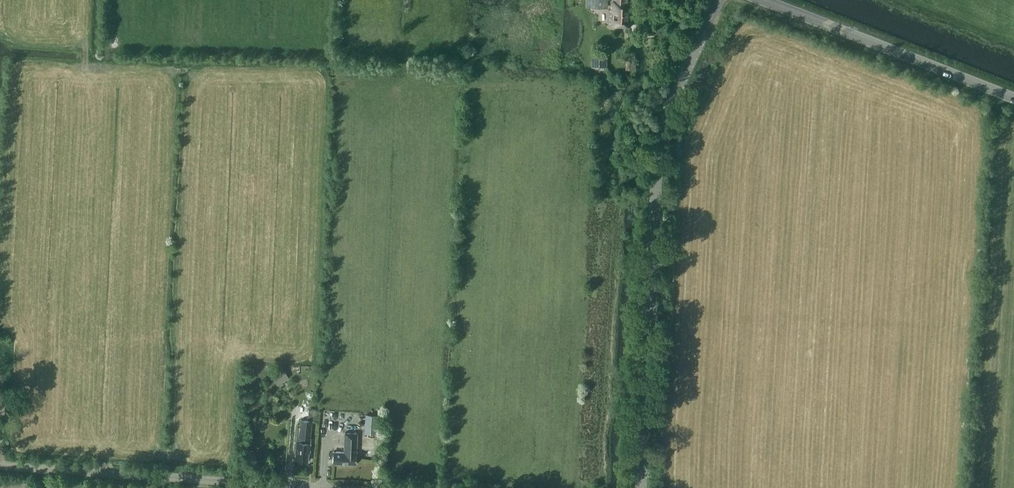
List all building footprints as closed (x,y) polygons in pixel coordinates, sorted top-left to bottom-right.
[(615,1),(612,1),(610,25),(630,26),(631,2),(627,2),(627,0),(615,0),(615,1)] [(596,64),(605,64),(605,51),(599,51),(599,46),(593,46),(593,58),(596,58),(596,64)] [(289,378),(282,366),(270,373),(277,385),(289,378)] [(312,407),(310,418),(320,419),(322,409),(312,407)] [(364,428),(364,435),(382,435),(382,415),(369,415),(369,428),(364,428)] [(295,442),(294,451),(295,451),(295,460),(308,461),(308,452),(309,452),(310,453),(312,420),(308,420),(299,419),(299,427),(297,427),(296,441),(295,441),(295,442)] [(332,463),(356,464),(356,433),(344,432),(344,452),(333,451),(332,463)]
